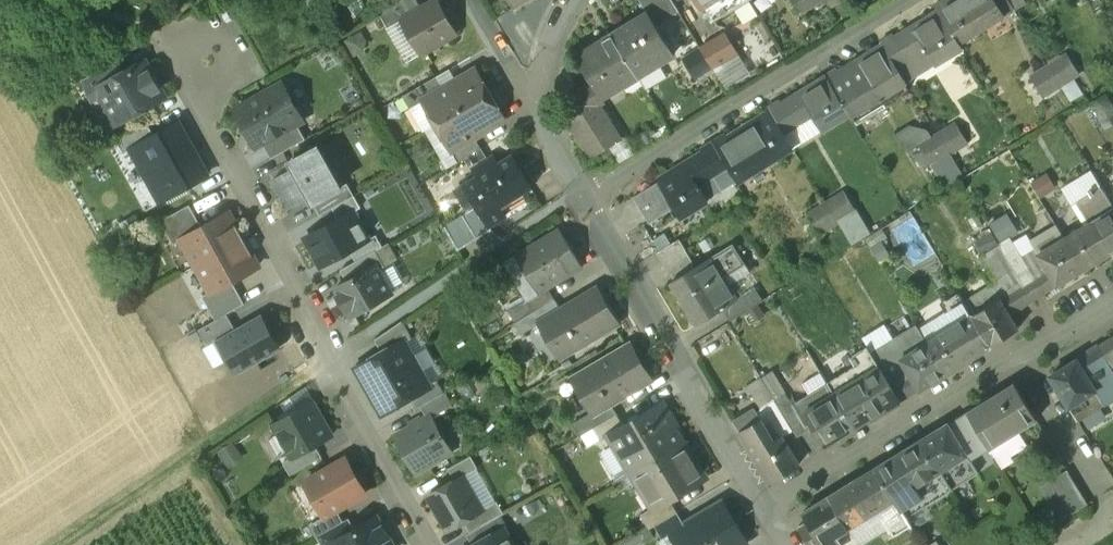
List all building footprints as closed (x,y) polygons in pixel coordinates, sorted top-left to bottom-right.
[(380,13),(388,28),(403,20),(402,19),(421,8),(417,0),(402,0),(380,13)] [(421,8),(402,19),(403,20),(421,53),(455,35),(436,0),(421,8)] [(672,0),(641,0),(648,12),(656,24),(678,10),(672,0)] [(802,10),(819,0),(796,0),(802,10)] [(937,7),(940,12),(957,40),(1003,12),(995,0),(949,0),(937,7)] [(656,24),(648,12),(613,34),(634,69),(638,75),(673,53),(656,24)] [(940,12),(917,27),(915,24),(893,38),(915,73),(960,45),(957,40),(940,12)] [(613,34),(577,56),(592,80),(563,98),(564,116),(570,125),(601,106),(600,96),(623,82),(620,77),(634,69),(613,34)] [(724,34),(702,47),(713,66),(735,52),(724,34)] [(893,38),(891,34),(880,41),(884,47),(904,79),(915,73),(893,38)] [(702,47),(683,59),(694,77),(713,66),(702,47)] [(884,47),(861,62),(859,59),(838,73),(851,94),(840,100),(847,111),(848,113),(878,94),(879,95),(904,79),(884,47)] [(1078,71),(1065,52),(1048,62),(1059,82),(1078,71)] [(725,80),(747,74),(743,59),(721,64),(725,80)] [(116,61),(83,79),(92,96),(100,92),(97,87),(123,73),(116,61)] [(123,73),(97,87),(100,92),(117,122),(132,114),(136,115),(144,111),(145,107),(164,96),(145,61),(123,73)] [(1059,82),(1048,62),(1029,73),(1041,93),(1059,82)] [(838,73),(835,68),(824,74),(840,100),(851,94),(838,73)] [(444,86),(422,99),(436,125),(489,95),(475,69),(444,86)] [(825,79),(800,94),(799,92),(780,103),(779,103),(794,126),(813,115),(820,127),(847,111),(840,100),(824,74),(822,75),(825,79)] [(439,76),(416,89),(422,99),(444,86),(439,76)] [(282,83),(236,109),(243,121),(240,131),(250,134),(257,146),(297,124),(303,121),(282,83)] [(1112,122),(1112,102),(1108,91),(1089,100),(1102,127),(1112,122)] [(489,95),(436,125),(451,150),(474,137),(504,120),(489,95)] [(780,103),(778,99),(767,106),(771,113),(783,133),(794,126),(779,103),(780,103)] [(601,106),(570,125),(589,159),(620,140),(601,106)] [(771,113),(747,128),(746,125),(728,136),(725,133),(712,141),(728,167),(736,180),(791,146),(783,133),(771,113)] [(954,119),(936,130),(949,150),(966,139),(954,119)] [(124,153),(132,149),(131,148),(155,135),(148,122),(116,139),(124,153)] [(131,148),(132,149),(161,201),(208,174),(179,122),(155,135),(131,148)] [(297,124),(263,143),(271,158),(306,139),(297,124)] [(936,130),(918,141),(931,161),(949,150),(936,130)] [(474,137),(451,150),(457,161),(480,148),(474,137)] [(728,167),(712,141),(700,148),(702,152),(703,151),(716,174),(728,167)] [(325,161),(318,149),(320,148),(319,146),(289,163),(290,164),(292,163),(294,168),(273,179),(290,209),(311,197),(313,201),(311,202),(312,204),(314,203),(342,187),(341,186),(340,187),(332,174),(334,173),(333,172),(332,172),(326,163),(328,162),(327,161),(325,161)] [(702,152),(681,165),(683,167),(660,182),(674,207),(679,215),(706,199),(705,199),(736,180),(728,167),(716,174),(703,151),(702,152)] [(513,156),(496,166),(492,159),(473,170),(477,177),(465,184),(478,206),(490,225),(506,215),(501,206),(532,187),(513,156)] [(660,182),(659,181),(633,197),(649,223),(674,207),(660,182)] [(342,187),(314,203),(320,214),(333,207),(355,195),(347,183),(341,186),(342,187)] [(1092,191),(1091,188),(1088,190),(1090,193),(1076,201),(1089,222),(1065,237),(1084,267),(1112,250),(1112,205),(1101,186),(1092,191)] [(842,188),(824,200),(836,220),(855,209),(842,188)] [(333,207),(339,219),(353,211),(361,207),(355,195),(333,207)] [(836,220),(824,200),(805,211),(818,232),(836,220)] [(202,227),(190,204),(161,220),(174,244),(182,240),(182,239),(202,227)] [(478,206),(444,226),(457,250),(492,229),(490,225),(478,206)] [(350,249),(368,239),(353,211),(339,219),(305,237),(321,265),(350,249)] [(202,227),(182,239),(182,240),(196,265),(244,239),(229,212),(202,227)] [(1021,256),(1011,262),(1014,267),(1023,281),(1047,266),(1058,283),(1084,267),(1065,237),(1056,223),(1031,239),(1036,247),(1021,256)] [(560,229),(517,254),(539,293),(582,267),(560,229)] [(376,234),(368,239),(350,249),(356,261),(376,250),(383,246),(376,234)] [(1021,256),(1009,237),(999,243),(1011,262),(1021,256)] [(244,239),(196,265),(211,291),(211,292),(232,280),(259,266),(244,239)] [(679,240),(659,253),(672,274),(692,261),(679,240)] [(732,244),(671,281),(697,323),(722,308),(736,300),(721,276),(743,262),(732,244)] [(356,261),(341,269),(347,281),(376,265),(378,269),(384,265),(376,250),(356,261)] [(347,281),(336,287),(352,315),(392,293),(378,269),(376,265),(347,281)] [(1047,266),(1023,281),(1034,298),(1058,283),(1047,266)] [(1014,267),(964,298),(974,313),(987,336),(1014,318),(1011,312),(1000,295),(1023,281),(1014,267)] [(232,280),(211,292),(211,291),(203,295),(216,319),(227,313),(245,303),(232,280)] [(1034,298),(1023,281),(1000,295),(1011,312),(1034,298)] [(736,300),(722,308),(730,321),(762,301),(754,288),(736,300)] [(561,312),(544,323),(563,355),(616,324),(597,292),(561,312)] [(554,300),(515,322),(522,335),(544,323),(544,322),(561,312),(554,300)] [(216,319),(199,329),(207,344),(216,339),(236,328),(227,313),(216,319)] [(236,328),(216,339),(236,375),(283,348),(262,313),(236,328)] [(974,313),(954,326),(953,325),(928,341),(948,372),(993,344),(987,336),(974,313)] [(402,321),(375,339),(383,353),(404,341),(405,342),(412,338),(402,321)] [(918,324),(872,353),(888,377),(907,365),(921,389),(948,372),(928,341),(918,324)] [(1098,345),(1112,369),(1112,336),(1098,345)] [(405,342),(404,341),(383,353),(356,368),(382,413),(409,398),(430,386),(429,385),(405,342)] [(1051,374),(1078,418),(1112,397),(1112,369),(1098,345),(1051,374)] [(629,346),(576,378),(595,410),(596,412),(611,403),(650,380),(629,346)] [(872,353),(868,346),(852,356),(858,365),(885,409),(901,399),(888,377),(872,353)] [(885,409),(858,365),(829,383),(855,425),(870,416),(871,418),(885,409)] [(907,365),(888,377),(901,399),(902,400),(921,389),(907,365)] [(829,383),(822,372),(804,383),(810,394),(816,404),(805,411),(818,433),(813,436),(818,444),(823,441),(826,446),(840,437),(838,435),(855,425),(829,383)] [(1013,380),(967,409),(978,427),(990,447),(1036,418),(1013,380)] [(430,386),(409,398),(415,409),(421,406),(444,393),(436,381),(429,385),(430,386)] [(444,393),(421,406),(427,417),(432,415),(432,416),(452,405),(445,392),(444,393)] [(797,411),(786,393),(775,400),(793,429),(798,436),(809,429),(797,410),(797,411)] [(759,409),(757,405),(736,417),(742,429),(764,417),(775,437),(782,433),(783,435),(793,429),(775,400),(759,409)] [(313,401),(273,424),(292,457),(293,458),(316,445),(332,435),(313,401)] [(611,403),(596,412),(595,410),(572,424),(579,436),(617,414),(611,403)] [(663,403),(610,434),(632,472),(638,469),(681,443),(673,428),(676,426),(663,403)] [(978,427),(967,409),(955,417),(966,433),(978,427)] [(427,417),(396,436),(416,471),(452,451),(432,416),(432,415),(427,417)] [(764,417),(742,429),(771,480),(799,463),(783,435),(782,433),(775,437),(764,417)] [(978,427),(966,433),(955,417),(921,438),(940,469),(965,454),(969,461),(990,447),(978,427)] [(921,438),(875,467),(906,516),(951,488),(940,469),(921,438)] [(681,443),(638,469),(648,486),(642,489),(653,507),(653,508),(670,498),(706,477),(684,441),(681,443)] [(233,442),(219,451),(227,462),(240,452),(233,442)] [(316,445),(293,458),(292,457),(284,462),(291,474),(322,456),(316,445)] [(471,455),(449,468),(455,480),(461,476),(462,477),(478,468),(471,455)] [(345,458),(306,481),(326,515),(326,516),(337,509),(365,493),(345,458)] [(906,516),(875,467),(829,496),(848,527),(870,513),(873,519),(881,514),(894,533),(910,523),(906,516)] [(1069,473),(1043,488),(1061,518),(1087,502),(1069,473)] [(462,477),(461,476),(455,480),(429,495),(449,529),(464,521),(481,511),(481,510),(462,477)] [(829,496),(802,513),(803,514),(808,522),(800,529),(801,530),(810,544),(839,544),(843,542),(838,533),(848,527),(829,496)] [(670,498),(653,508),(653,507),(641,514),(650,528),(655,525),(677,512),(670,498)] [(497,501),(481,510),(481,511),(464,521),(470,532),(501,515),(504,513),(497,501)] [(670,531),(671,533),(678,544),(744,544),(747,543),(722,501),(684,523),(670,531)] [(337,509),(326,516),(326,515),(311,524),(317,536),(343,520),(337,509)] [(677,512),(655,525),(663,538),(671,533),(670,531),(684,523),(677,512)] [(467,534),(473,544),(474,544),(503,528),(504,530),(508,528),(501,515),(470,532),(467,534)] [(317,536),(322,544),(330,544),(334,543),(333,542),(356,529),(349,517),(343,520),(317,536)] [(333,542),(334,543),(335,544),(393,544),(388,537),(390,536),(384,525),(382,526),(377,517),(356,529),(333,542)] [(504,530),(503,528),(474,544),(513,544),(504,530)]
